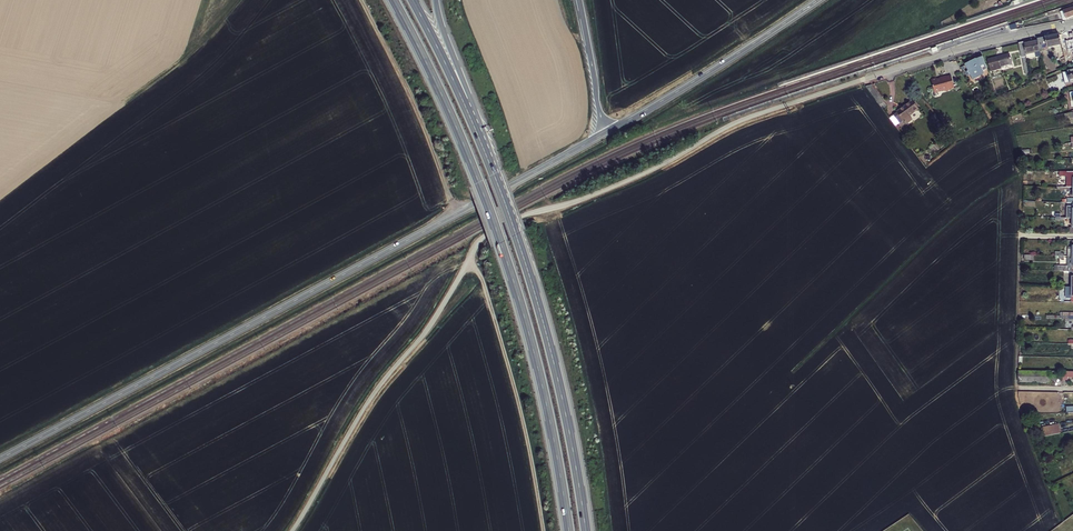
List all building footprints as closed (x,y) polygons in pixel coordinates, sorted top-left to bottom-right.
[(1065,19),(1072,17),(1072,7),(1062,10),(1065,19)] [(1033,39),(1037,51),(1058,45),(1055,34),(1033,39)] [(1023,55),(1037,51),(1033,39),(1019,43),(1023,55)] [(1023,74),(1028,73),(1023,55),(1019,43),(1015,44),(1023,74)] [(998,66),(1001,65),(1000,64),(1008,61),(1006,54),(985,60),(986,62),(989,70),(998,68),(998,66)] [(978,66),(982,64),(979,57),(964,65),(971,78),(981,73),(978,66)] [(938,78),(933,79),(936,92),(945,89),(947,90),(950,89),(951,88),(956,87),(953,75),(948,76),(948,75),(941,77),(942,78),(941,79),(939,80),(938,78)] [(879,105),(883,102),(871,84),(867,87),(879,105)] [(918,108),(913,100),(897,108),(897,109),(893,112),(897,119),(901,117),(904,123),(911,119),(908,113),(918,108)] [(1020,370),(1020,379),(1040,380),(1041,377),(1051,377),(1052,375),(1072,376),(1072,372),(1020,370)] [(1059,425),(1042,426),(1043,436),(1060,435),(1059,425)]
